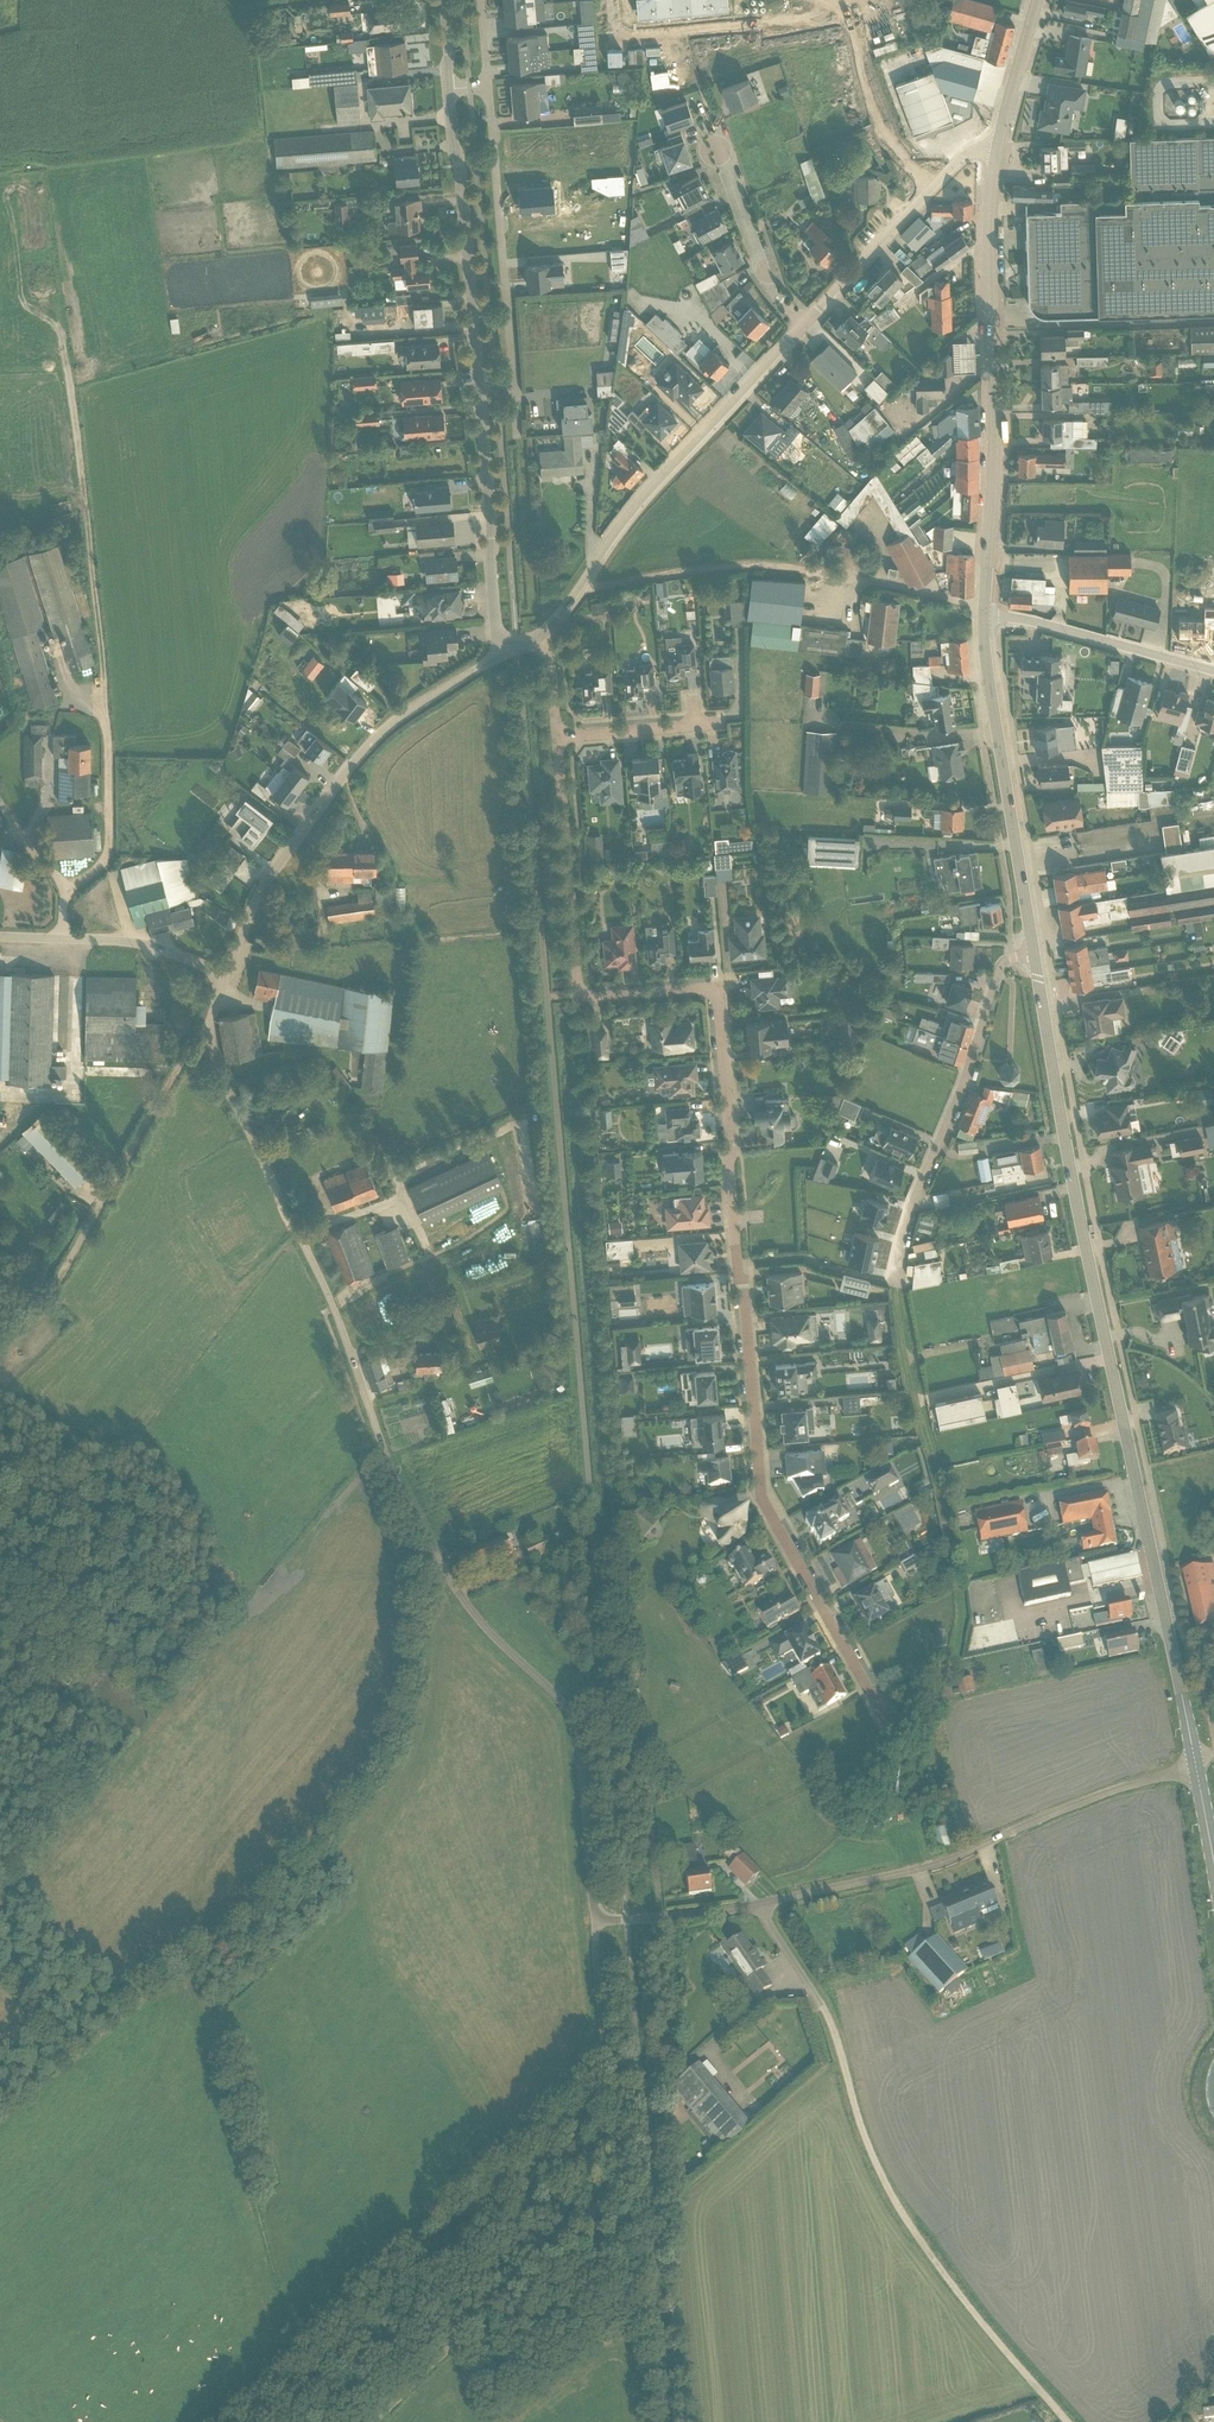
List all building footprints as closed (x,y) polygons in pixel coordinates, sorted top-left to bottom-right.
[(593,23),(591,0),(582,0),(579,0),(581,24),(593,23)] [(638,18),(656,16),(655,0),(637,0),(638,18)] [(656,16),(674,15),(673,0),(655,0),(656,16)] [(674,15),(692,13),(691,0),(673,0),(674,15)] [(692,13),(710,11),(709,0),(691,0),(692,13)] [(727,0),(709,0),(710,11),(727,10),(727,0)] [(985,4),(971,0),(952,0),(947,18),(987,30),(990,30),(997,7),(985,4)] [(1068,0),(1065,0),(1062,13),(1083,18),(1084,12),(1102,16),(1104,8),(1068,0)] [(1137,15),(1121,11),(1116,34),(1155,43),(1159,26),(1165,0),(1140,0),(1137,15)] [(1121,11),(1137,15),(1140,0),(1123,0),(1121,11)] [(1159,26),(1177,15),(1168,0),(1165,0),(1159,26)] [(1209,55),(1213,52),(1213,0),(1193,0),(1197,7),(1185,14),(1209,55)] [(330,16),(350,14),(349,2),(329,5),(330,16)] [(518,30),(533,29),(532,21),(545,20),(544,3),(503,7),(505,23),(517,22),(518,30)] [(398,8),(367,11),(369,32),(400,29),(398,8)] [(289,29),(294,28),(295,32),(302,31),(300,15),(288,17),(289,29)] [(987,30),(985,38),(991,40),(992,38),(1010,43),(1014,26),(996,21),(994,31),(990,30),(987,30)] [(593,23),(581,24),(576,24),(579,48),(584,48),(595,47),(593,23)] [(272,46),(296,43),(296,39),(291,39),(290,32),(271,35),(272,46)] [(325,44),(353,42),(352,32),(324,35),(325,44)] [(507,54),(548,51),(546,35),(506,38),(507,54)] [(991,40),(985,38),(975,35),(970,54),(983,57),(1004,63),(1010,43),(992,38),(991,40)] [(1087,61),(1091,39),(1069,36),(1066,59),(1055,57),(1053,69),(1091,75),(1093,62),(1087,61)] [(1116,37),(1112,41),(1120,49),(1125,45),(1116,37)] [(404,42),(366,46),(369,74),(407,71),(404,42)] [(958,43),(956,49),(965,52),(967,45),(958,43)] [(926,50),(933,71),(896,85),(914,135),(917,134),(919,137),(927,134),(933,137),(936,131),(953,125),(971,116),(971,113),(971,100),(974,89),(976,85),(977,79),(983,57),(970,54),(940,45),(926,50)] [(597,69),(595,47),(584,48),(585,61),(579,62),(580,71),(597,69)] [(643,63),(642,48),(627,49),(628,64),(643,63)] [(622,49),(607,50),(608,65),(622,64),(622,49)] [(548,51),(507,54),(509,71),(549,67),(548,51)] [(260,72),(281,70),(279,54),(258,56),(260,72)] [(356,69),(309,74),(309,77),(291,78),(292,88),(357,82),(356,69)] [(617,80),(625,79),(624,72),(616,73),(617,80)] [(545,82),(511,85),(513,117),(540,115),(538,90),(546,90),(546,85),(565,83),(564,74),(544,76),(545,82)] [(748,80),(721,89),(725,100),(726,100),(729,109),(739,106),(742,112),(760,106),(757,99),(758,99),(754,89),(752,89),(748,80)] [(361,123),(357,84),(333,86),(337,125),(361,123)] [(383,114),(411,112),(409,85),(366,88),(370,121),(383,120),(383,114)] [(781,97),(789,94),(786,85),(778,88),(781,97)] [(1039,127),(1069,131),(1073,109),(1083,110),(1086,91),(1049,85),(1047,98),(1050,99),(1047,113),(1041,112),(1039,127)] [(1176,100),(1175,102),(1174,104),(1174,106),(1175,108),(1176,109),(1178,110),(1180,109),(1182,108),(1183,106),(1183,104),(1182,102),(1181,100),(1178,100),(1176,100)] [(572,108),(574,125),(620,121),(619,112),(601,113),(601,106),(572,108)] [(1113,139),(1123,139),(1127,119),(1117,117),(1113,139)] [(374,130),(274,139),(276,169),(377,161),(374,130)] [(667,138),(669,145),(654,150),(658,164),(664,162),(667,170),(691,163),(681,133),(667,138)] [(1025,214),(1027,300),(1028,304),(1030,308),(1032,311),(1035,314),(1038,316),(1042,317),(1046,318),(1097,316),(1128,315),(1132,319),(1149,318),(1149,315),(1213,313),(1213,137),(1174,139),(1128,140),(1128,160),(1129,174),(1130,199),(1071,201),(1060,202),(1060,213),(1025,214)] [(1052,147),(1040,147),(1041,169),(1050,169),(1050,170),(1053,170),(1053,168),(1067,168),(1067,150),(1085,150),(1084,140),(1064,140),(1064,145),(1058,145),(1058,147),(1052,147)] [(415,156),(393,158),(396,185),(419,183),(417,163),(416,163),(415,156)] [(803,174),(814,170),(810,159),(799,163),(803,174)] [(1128,160),(1115,159),(1116,175),(1129,174),(1128,160)] [(1070,165),(1071,175),(1094,175),(1094,164),(1070,165)] [(641,185),(649,183),(642,167),(635,169),(641,185)] [(814,170),(803,174),(814,204),(825,200),(814,170)] [(1071,184),(1071,175),(1052,176),(1052,185),(1071,184)] [(679,182),(668,187),(685,218),(702,209),(698,202),(708,196),(707,193),(704,187),(698,176),(681,185),(679,182)] [(847,177),(848,202),(853,202),(853,201),(857,200),(857,202),(874,201),(878,197),(878,181),(874,177),(847,177)] [(1012,199),(1051,201),(1058,201),(1060,199),(1061,197),(1060,194),(1059,192),(1033,191),(1033,186),(1012,185),(1012,199)] [(801,207),(812,202),(808,195),(797,200),(801,207)] [(420,200),(393,202),(395,221),(389,222),(387,224),(387,231),(389,232),(419,230),(417,210),(421,209),(420,200)] [(314,209),(328,208),(327,201),(313,202),(314,209)] [(931,206),(931,221),(940,221),(940,216),(952,216),(952,215),(971,216),(971,201),(952,201),(952,206),(931,206)] [(336,222),(349,220),(347,204),(334,205),(336,222)] [(705,215),(702,209),(685,218),(689,225),(692,224),(695,230),(692,232),(698,243),(701,241),(702,242),(726,229),(720,217),(719,218),(716,210),(705,215)] [(918,217),(900,235),(905,241),(900,245),(909,254),(914,250),(915,251),(933,232),(918,217)] [(679,230),(687,225),(684,219),(675,224),(679,230)] [(825,264),(836,252),(828,245),(832,240),(812,222),(804,230),(810,236),(803,243),(810,250),(813,254),(814,253),(825,264)] [(943,248),(946,251),(930,262),(937,270),(969,246),(960,235),(943,248)] [(671,236),(665,239),(670,249),(676,246),(671,236)] [(733,241),(711,253),(720,271),(715,274),(719,282),(722,280),(736,273),(732,266),(743,260),(733,241)] [(892,242),(885,251),(897,262),(905,253),(892,242)] [(405,279),(406,288),(429,286),(427,270),(418,270),(417,267),(416,259),(418,259),(416,244),(399,246),(400,261),(404,261),(404,268),(391,269),(392,280),(405,279)] [(619,246),(602,247),(603,269),(619,269),(619,246)] [(920,277),(932,268),(930,264),(929,264),(922,254),(910,263),(920,277)] [(557,284),(558,259),(520,257),(519,283),(557,284)] [(915,287),(923,281),(906,266),(900,272),(915,287)] [(877,279),(898,300),(905,294),(897,287),(903,281),(888,267),(877,279)] [(699,293),(719,282),(715,274),(714,272),(694,283),(699,293)] [(877,279),(866,292),(880,305),(885,300),(891,305),(898,300),(877,279)] [(699,293),(710,313),(720,304),(730,294),(722,280),(719,282),(699,293)] [(927,297),(949,296),(948,281),(934,282),(935,287),(927,287),(919,293),(919,303),(927,297)] [(727,312),(755,337),(768,323),(754,310),(756,308),(739,291),(725,305),(728,308),(725,310),(727,312)] [(303,303),(334,303),(334,292),(302,292),(303,303)] [(396,305),(398,305),(411,304),(410,294),(395,295),(396,305)] [(949,296),(927,297),(927,307),(931,307),(931,330),(951,329),(950,296),(949,296)] [(441,304),(416,306),(417,325),(443,323),(441,304)] [(725,310),(720,304),(710,313),(715,323),(716,323),(727,312),(725,310)] [(396,305),(362,308),(363,319),(399,316),(398,305),(396,305)] [(876,315),(869,321),(880,331),(900,317),(891,305),(876,315)] [(869,321),(876,315),(867,306),(860,313),(865,317),(869,321)] [(335,327),(349,326),(348,309),(333,311),(335,327)] [(623,309),(621,326),(630,330),(639,319),(629,310),(623,309)] [(655,314),(645,324),(677,355),(687,344),(680,338),(682,335),(664,318),(662,320),(655,314)] [(844,322),(835,331),(853,348),(864,335),(871,341),(880,331),(869,321),(865,317),(858,324),(850,316),(844,323),(844,322)] [(1203,354),(1213,354),(1213,326),(1189,326),(1190,355),(1203,354)] [(1043,356),(1054,355),(1064,355),(1063,345),(1077,344),(1077,339),(1083,339),(1083,337),(1090,336),(1089,329),(1067,330),(1067,337),(1063,337),(1063,336),(1042,337),(1043,356)] [(335,341),(350,340),(350,332),(335,334),(335,341)] [(706,372),(708,370),(717,378),(728,365),(699,338),(685,352),(706,372)] [(951,355),(952,372),(975,371),(974,340),(951,341),(951,355)] [(352,355),(374,353),(374,342),(351,343),(352,355)] [(437,344),(396,346),(397,359),(406,359),(406,367),(439,365),(437,344)] [(819,352),(809,361),(839,391),(840,390),(842,392),(852,382),(850,380),(856,373),(828,345),(821,353),(819,352)] [(1203,354),(1203,367),(1213,367),(1213,354),(1203,354)] [(914,379),(915,412),(928,412),(928,405),(937,405),(936,397),(944,397),(943,374),(952,373),(952,372),(951,355),(948,355),(914,379)] [(1107,356),(1093,357),(1076,357),(1076,366),(1107,365),(1107,356)] [(904,359),(899,368),(910,373),(915,364),(904,359)] [(1162,377),(1161,359),(1148,359),(1149,378),(1162,377)] [(688,404),(702,389),(675,363),(656,383),(672,398),(677,393),(688,404)] [(1049,385),(1049,384),(1067,383),(1066,364),(1053,365),(1041,365),(1041,384),(1046,384),(1046,385),(1049,385)] [(353,390),(376,389),(376,377),(352,379),(353,390)] [(888,393),(873,378),(864,388),(878,402),(888,393)] [(440,379),(400,383),(402,404),(442,401),(440,379)] [(791,379),(772,400),(792,417),(797,415),(799,412),(800,407),(798,406),(808,393),(791,379)] [(597,398),(611,397),(612,391),(613,385),(596,386),(597,398)] [(1071,387),(1053,387),(1042,387),(1042,405),(1054,405),(1059,405),(1059,402),(1068,402),(1068,396),(1072,396),(1071,387)] [(610,402),(617,408),(623,401),(612,391),(611,397),(610,402)] [(564,428),(565,434),(593,432),(592,415),(589,415),(588,403),(585,403),(585,402),(583,400),(580,400),(578,403),(578,404),(563,405),(564,422),(561,422),(562,428),(564,428)] [(1112,401),(1080,401),(1068,401),(1068,412),(1104,412),(1104,411),(1112,411),(1112,401)] [(614,433),(628,418),(626,417),(617,408),(610,402),(607,426),(614,433)] [(848,430),(873,408),(867,402),(860,408),(861,410),(851,418),(850,417),(844,423),(848,430)] [(626,417),(628,418),(642,431),(646,426),(660,439),(676,422),(657,403),(648,412),(645,409),(638,416),(632,411),(626,417)] [(957,435),(976,434),(979,434),(978,407),(973,407),(973,404),(959,405),(959,408),(949,409),(936,423),(932,423),(932,430),(926,431),(927,441),(934,440),(934,445),(929,450),(936,457),(953,440),(948,433),(955,431),(957,435)] [(888,423),(873,408),(848,430),(859,448),(863,445),(888,423)] [(331,417),(331,423),(355,421),(356,427),(379,425),(378,413),(331,417)] [(783,432),(761,414),(745,433),(766,451),(778,437),(788,445),(798,432),(789,424),(783,432)] [(403,418),(405,439),(445,436),(443,415),(403,418)] [(806,429),(793,417),(788,423),(789,424),(798,432),(801,434),(806,429)] [(1082,438),(1083,420),(1071,420),(1054,420),(1043,420),(1042,438),(1064,438),(1064,447),(1075,448),(1096,448),(1096,447),(1096,438),(1082,438)] [(1185,422),(1168,420),(1167,434),(1183,436),(1185,422)] [(848,430),(844,423),(832,429),(845,451),(855,445),(856,445),(848,430)] [(894,431),(888,423),(863,445),(870,452),(894,431)] [(605,442),(606,432),(593,432),(565,434),(563,435),(564,450),(539,452),(541,480),(552,480),(551,473),(582,471),(581,447),(593,446),(593,443),(605,442)] [(955,457),(977,456),(976,434),(957,435),(957,437),(954,439),(955,457)] [(630,486),(643,472),(625,456),(631,450),(618,439),(613,445),(614,446),(610,451),(614,455),(611,459),(621,468),(615,474),(616,475),(613,479),(613,484),(617,488),(622,487),(626,483),(630,486)] [(385,455),(384,444),(373,444),(373,456),(385,455)] [(861,456),(855,445),(845,451),(851,462),(861,456)] [(1152,449),(1129,449),(1129,462),(1171,462),(1171,450),(1152,450),(1152,449)] [(1017,453),(1016,473),(1028,473),(1034,474),(1035,465),(1064,468),(1065,454),(1057,454),(1056,455),(1036,455),(1029,454),(1017,453)] [(955,475),(977,474),(977,456),(955,457),(951,461),(951,475),(955,475)] [(1165,475),(1165,465),(1156,464),(1156,475),(1165,475)] [(893,558),(919,544),(905,521),(900,514),(875,474),(835,520),(845,528),(873,496),(900,539),(887,546),(893,558)] [(961,489),(977,489),(977,474),(955,475),(955,483),(950,483),(950,496),(959,489),(961,489)] [(451,507),(449,486),(435,487),(435,490),(413,492),(415,510),(451,507)] [(960,519),(976,519),(977,489),(961,489),(960,519)] [(828,504),(840,514),(849,503),(837,493),(828,504)] [(900,514),(905,521),(914,513),(921,506),(917,501),(900,514)] [(811,527),(803,536),(810,542),(814,545),(821,536),(820,536),(833,520),(824,512),(811,527)] [(905,521),(911,529),(917,524),(922,520),(916,513),(915,514),(914,513),(905,521)] [(369,534),(395,531),(394,520),(368,522),(369,534)] [(452,521),(406,525),(408,546),(454,543),(452,525),(452,521)] [(1036,544),(1048,544),(1061,546),(1063,522),(1050,521),(1050,527),(1037,526),(1037,531),(1036,531),(1036,534),(1036,544)] [(362,547),(368,546),(366,523),(360,523),(362,547)] [(911,529),(921,543),(926,540),(927,538),(917,524),(911,529)] [(933,548),(951,549),(953,527),(934,526),(934,539),(933,548)] [(924,553),(933,548),(934,539),(928,543),(926,540),(921,543),(919,544),(924,553)] [(1105,552),(1105,542),(1074,542),(1074,552),(1105,552)] [(924,553),(919,544),(893,558),(908,585),(909,586),(916,582),(918,585),(935,576),(924,553)] [(95,664),(58,545),(28,555),(54,638),(60,636),(71,671),(95,664)] [(420,562),(424,561),(426,581),(457,578),(455,557),(434,559),(434,552),(419,553),(420,562)] [(1130,573),(1130,561),(1130,553),(1109,554),(1080,554),(1068,554),(1068,590),(1106,590),(1106,573),(1108,573),(1130,573)] [(952,574),(974,575),(974,556),(946,555),(945,573),(952,574)] [(0,564),(0,602),(33,709),(58,702),(40,642),(49,639),(23,556),(0,564)] [(887,575),(895,577),(897,569),(888,567),(887,575)] [(387,586),(400,585),(399,574),(386,575),(387,586)] [(973,585),(974,575),(952,574),(952,584),(951,584),(951,596),(973,595),(973,585)] [(1009,604),(1009,605),(1008,605),(1008,607),(1030,607),(1030,602),(1053,603),(1054,593),(1051,593),(1051,591),(1049,591),(1048,593),(1044,593),(1045,578),(1011,576),(1010,591),(1010,593),(1009,597),(1007,599),(1007,603),(1008,604),(1009,604)] [(749,620),(752,620),(802,626),(805,583),(751,579),(749,620)] [(683,595),(693,594),(692,585),(682,585),(683,595)] [(657,598),(667,597),(666,587),(656,588),(657,598)] [(401,598),(400,604),(403,607),(416,594),(412,591),(397,592),(397,598),(401,598)] [(421,618),(460,615),(459,606),(461,605),(460,601),(459,600),(458,592),(429,595),(429,593),(417,594),(417,597),(416,597),(417,604),(412,604),(413,616),(421,615),(420,615),(420,616),(420,617),(420,618),(421,618)] [(1118,597),(1113,617),(1154,628),(1159,608),(1118,597)] [(731,626),(745,625),(746,600),(729,602),(731,626)] [(892,602),(892,603),(872,601),(868,643),(891,646),(898,604),(895,603),(892,602)] [(591,604),(592,613),(603,611),(602,602),(591,604)] [(1178,619),(1178,626),(1177,639),(1189,640),(1189,639),(1204,640),(1204,624),(1213,625),(1213,616),(1204,616),(1205,609),(1213,609),(1213,608),(1204,608),(1204,620),(1191,619),(1178,619)] [(802,626),(752,620),(749,644),(844,655),(846,639),(847,631),(802,626)] [(455,629),(426,631),(427,648),(422,649),(424,664),(436,663),(436,658),(447,657),(446,649),(457,648),(455,629)] [(846,639),(844,655),(863,658),(865,641),(846,639)] [(945,655),(968,653),(967,640),(940,642),(941,655),(945,655)] [(668,654),(665,654),(667,678),(669,678),(671,679),(676,679),(677,677),(684,677),(683,669),(686,668),(686,669),(695,668),(693,644),(675,646),(675,649),(670,649),(667,652),(668,654)] [(309,654),(308,653),(296,667),(312,679),(323,665),(324,666),(329,660),(314,648),(309,654)] [(969,670),(968,653),(945,655),(946,672),(969,670)] [(731,655),(708,657),(711,693),(734,691),(731,655)] [(913,682),(931,684),(929,667),(940,666),(939,655),(928,656),(928,665),(912,666),(913,682)] [(1040,658),(1021,657),(1021,671),(1023,671),(1023,673),(1037,673),(1036,698),(1038,698),(1038,709),(1058,710),(1058,700),(1061,700),(1062,686),(1062,674),(1059,673),(1059,657),(1040,656),(1040,658)] [(853,673),(861,674),(863,659),(855,658),(853,673)] [(626,674),(624,674),(626,698),(628,698),(629,700),(635,699),(636,698),(643,697),(642,689),(645,689),(654,688),(652,664),(633,665),(633,669),(629,669),(626,672),(626,674)] [(585,679),(582,679),(584,702),(585,702),(587,703),(592,703),(594,701),(600,701),(600,693),(603,692),(603,693),(611,692),(609,667),(591,669),(591,674),(586,674),(585,676),(585,679)] [(357,669),(350,676),(368,692),(375,684),(357,669)] [(819,674),(805,673),(803,695),(817,695),(819,674)] [(1140,724),(1141,724),(1143,716),(1149,718),(1152,708),(1145,706),(1151,684),(1127,677),(1124,689),(1117,687),(1110,714),(1118,717),(1117,721),(1139,728),(1140,724)] [(936,730),(955,726),(951,705),(950,699),(949,694),(939,696),(937,685),(931,686),(931,684),(913,682),(911,682),(914,700),(921,699),(923,712),(932,711),(936,730)] [(1177,694),(1164,690),(1156,719),(1178,725),(1176,733),(1184,735),(1191,707),(1184,705),(1187,694),(1178,691),(1177,694)] [(253,693),(244,704),(253,711),(262,699),(253,693)] [(1207,699),(1203,712),(1196,710),(1193,724),(1199,725),(1198,726),(1213,730),(1213,701),(1207,699)] [(243,724),(236,734),(241,738),(248,728),(243,724)] [(24,738),(23,777),(41,777),(42,736),(46,736),(46,725),(30,725),(30,735),(26,735),(26,738),(24,738)] [(1036,753),(1076,749),(1073,725),(1034,729),(1036,743),(1035,743),(1036,753)] [(305,749),(320,761),(330,748),(306,729),(297,742),(305,748),(305,749)] [(805,731),(802,793),(833,795),(837,733),(805,731)] [(53,735),(53,757),(59,757),(68,757),(68,745),(76,745),(75,736),(53,735)] [(278,744),(294,756),(300,749),(288,739),(284,743),(281,741),(278,744)] [(929,780),(963,774),(959,752),(963,751),(962,742),(931,747),(934,765),(927,766),(929,780)] [(282,766),(277,773),(299,790),(309,777),(290,762),(294,756),(278,744),(274,750),(284,758),(279,764),(282,766)] [(58,803),(68,803),(68,795),(90,795),(91,745),(76,745),(68,745),(68,757),(59,757),(58,803)] [(1194,749),(1181,745),(1173,774),(1186,778),(1194,749)] [(237,746),(229,752),(235,760),(243,754),(237,746)] [(1106,791),(1142,791),(1141,746),(1101,747),(1105,783),(1106,791)] [(721,761),(712,761),(715,793),(738,792),(735,752),(733,752),(731,751),(726,751),(724,752),(723,753),(723,761),(721,761)] [(673,760),(672,760),(674,782),(676,799),(685,798),(685,795),(695,794),(695,797),(699,796),(699,794),(701,794),(698,759),(697,759),(697,753),(686,754),(687,760),(673,761),(673,760)] [(648,758),(631,760),(634,790),(636,790),(636,799),(643,799),(644,808),(668,807),(667,797),(662,797),(657,757),(648,758)] [(623,803),(619,758),(600,759),(600,763),(586,765),(589,792),(599,791),(599,805),(623,803)] [(1040,786),(1069,785),(1068,765),(1039,767),(1040,786)] [(287,805),(299,790),(277,773),(277,772),(265,788),(257,781),(250,789),(264,800),(270,792),(271,793),(271,794),(287,805)] [(1077,792),(1106,791),(1105,783),(1077,783),(1077,792)] [(1173,790),(1142,791),(1106,791),(1106,807),(1145,807),(1148,807),(1175,803),(1173,790)] [(269,816),(245,797),(235,810),(240,814),(228,830),(253,849),(268,829),(266,828),(273,819),(269,816)] [(1046,829),(1082,824),(1079,799),(1043,804),(1046,829)] [(911,807),(894,807),(893,820),(910,820),(911,807)] [(933,818),(933,827),(961,829),(963,810),(924,808),(923,817),(933,818)] [(91,813),(47,817),(50,859),(94,855),(91,813)] [(1181,850),(1177,823),(1160,825),(1165,853),(1181,850)] [(601,835),(588,836),(590,859),(603,858),(601,835)] [(1193,838),(1194,848),(1213,845),(1213,835),(1193,838)] [(710,837),(711,850),(721,850),(721,836),(710,837)] [(860,840),(808,837),(806,864),(859,867),(860,840)] [(688,839),(678,840),(679,851),(680,851),(680,856),(689,856),(689,850),(688,839)] [(752,839),(741,840),(742,850),(753,850),(752,839)] [(650,843),(652,860),(673,858),(672,841),(650,843)] [(1194,848),(1181,850),(1165,853),(1158,854),(1161,873),(1213,864),(1213,845),(1194,848)] [(218,890),(245,857),(232,846),(205,879),(218,890)] [(0,860),(0,887),(12,888),(12,890),(22,891),(26,866),(16,864),(18,850),(2,848),(0,860)] [(635,859),(647,859),(646,850),(635,851),(635,859)] [(353,852),(325,853),(325,881),(327,881),(327,884),(334,884),(334,882),(363,883),(363,884),(370,884),(370,876),(376,876),(376,851),(353,851),(353,852)] [(982,886),(976,852),(958,855),(959,857),(955,858),(955,855),(933,859),(936,875),(940,874),(942,884),(946,883),(947,892),(964,889),(965,893),(974,892),(973,888),(982,886)] [(713,855),(715,869),(731,867),(730,853),(713,855)] [(157,860),(120,870),(135,928),(149,924),(152,933),(167,929),(162,911),(168,909),(168,905),(198,897),(188,858),(157,860)] [(1125,859),(1110,861),(1111,871),(1126,868),(1125,859)] [(1161,873),(1164,889),(1213,882),(1213,864),(1161,873)] [(627,869),(615,870),(616,878),(618,878),(619,883),(628,882),(627,869)] [(1055,887),(1106,879),(1104,870),(1075,874),(1075,873),(1053,876),(1055,887)] [(715,876),(703,877),(704,896),(716,895),(715,876)] [(1078,894),(1107,890),(1106,879),(1055,887),(1057,899),(1078,896),(1078,894)] [(1126,896),(1129,916),(1131,930),(1185,922),(1192,920),(1213,917),(1213,882),(1164,889),(1126,896)] [(375,888),(375,890),(376,906),(374,906),(375,914),(391,915),(391,888),(375,888)] [(393,911),(404,911),(403,888),(393,888),(393,911)] [(326,906),(329,924),(375,917),(375,914),(374,906),(376,906),(375,890),(357,893),(358,901),(326,906)] [(1129,916),(1126,896),(1094,900),(1096,909),(1101,909),(1103,923),(1110,921),(1110,918),(1129,916)] [(162,911),(167,929),(193,922),(191,914),(193,913),(191,907),(200,903),(203,899),(198,897),(168,905),(168,909),(162,911)] [(1094,900),(1058,906),(1062,934),(1084,931),(1084,926),(1103,923),(1101,909),(1096,909),(1094,900)] [(959,914),(960,914),(959,907),(958,903),(948,905),(950,916),(959,914)] [(1000,918),(1002,918),(999,904),(991,905),(991,903),(985,903),(986,906),(980,907),(979,904),(959,907),(960,914),(959,914),(961,925),(969,923),(968,922),(970,922),(972,923),(974,922),(978,917),(981,916),(981,922),(992,920),(992,922),(1000,921),(1000,918)] [(728,937),(730,961),(766,957),(764,933),(762,933),(760,915),(733,917),(734,936),(728,937)] [(230,918),(224,928),(232,931),(236,920),(230,918)] [(1194,931),(1192,920),(1185,922),(1186,932),(1194,931)] [(610,926),(611,939),(602,940),(604,967),(617,966),(618,970),(637,968),(633,924),(610,926)] [(671,924),(645,926),(649,964),(651,963),(652,965),(658,964),(659,963),(664,962),(664,954),(666,953),(666,954),(674,954),(671,924)] [(317,935),(315,926),(291,932),(293,941),(317,935)] [(689,962),(715,959),(713,929),(697,930),(698,939),(688,940),(689,962)] [(954,938),(978,939),(978,931),(963,930),(963,932),(955,932),(954,938)] [(266,938),(255,936),(254,945),(264,947),(266,938)] [(948,948),(948,938),(932,936),(932,947),(948,948)] [(1202,939),(1192,941),(1193,952),(1204,950),(1202,939)] [(973,946),(950,945),(949,966),(972,967),(973,946)] [(1067,962),(1107,955),(1106,947),(1087,950),(1086,945),(1065,948),(1067,962)] [(1115,961),(1128,959),(1126,950),(1113,953),(1115,961)] [(1069,977),(1110,970),(1107,955),(1067,962),(1069,977)] [(1111,981),(1112,983),(1131,979),(1129,967),(1110,970),(1069,977),(1072,990),(1093,986),(1092,982),(1100,980),(1101,982),(1111,981)] [(270,1018),(268,1040),(336,1046),(343,987),(281,973),(281,974),(259,969),(255,990),(254,998),(273,1002),(270,1018)] [(5,1076),(5,1083),(50,1085),(53,987),(54,975),(0,973),(0,1076),(5,1076)] [(932,981),(949,982),(949,974),(932,973),(932,981)] [(86,976),(86,991),(85,1059),(163,1060),(164,1023),(135,1022),(136,977),(86,976)] [(778,976),(750,978),(751,999),(754,998),(755,1010),(780,1008),(779,998),(791,997),(789,977),(778,978),(778,976)] [(945,1001),(963,1008),(966,999),(967,999),(971,987),(951,981),(950,985),(944,983),(940,996),(946,997),(945,1001)] [(394,992),(344,987),(338,1046),(365,1049),(361,1088),(382,1090),(394,992)] [(867,987),(855,988),(856,1000),(868,999),(867,987)] [(1130,997),(1145,995),(1143,987),(1129,989),(1130,997)] [(1126,1017),(1123,997),(1110,1000),(1110,999),(1082,1003),(1088,1038),(1122,1032),(1119,1018),(1126,1017)] [(897,999),(896,1004),(898,1005),(897,1007),(906,1010),(908,1002),(897,999)] [(895,1020),(895,1010),(879,1004),(875,1013),(895,1020)] [(620,1010),(605,1011),(605,1025),(621,1024),(620,1010)] [(945,1017),(968,1024),(970,1017),(947,1010),(945,1017)] [(262,1055),(255,1013),(219,1019),(226,1061),(262,1055)] [(856,1014),(839,1015),(841,1042),(858,1041),(856,1014)] [(923,1030),(967,1044),(973,1026),(968,1024),(945,1017),(942,1026),(937,1025),(938,1022),(928,1019),(923,1030)] [(786,1020),(746,1023),(747,1041),(750,1040),(751,1051),(771,1050),(771,1046),(788,1044),(786,1020)] [(670,1023),(651,1024),(653,1049),(663,1049),(663,1052),(693,1049),(691,1025),(677,1026),(678,1030),(670,1031),(670,1023)] [(912,1040),(937,1049),(935,1055),(961,1063),(967,1044),(923,1030),(916,1027),(912,1040)] [(1173,1051),(1179,1041),(1184,1041),(1182,1028),(1156,1033),(1158,1045),(1163,1044),(1173,1051)] [(1132,1061),(1137,1049),(1124,1044),(1121,1051),(1111,1047),(1106,1060),(1097,1059),(1095,1077),(1102,1078),(1102,1077),(1105,1080),(1105,1081),(1107,1091),(1130,1088),(1134,1086),(1135,1081),(1132,1077),(1128,1076),(1128,1071),(1135,1074),(1140,1064),(1132,1061)] [(321,1057),(315,1062),(344,1098),(350,1093),(347,1089),(351,1086),(345,1079),(349,1076),(345,1071),(342,1074),(335,1066),(331,1069),(321,1057)] [(1005,1063),(1000,1069),(999,1076),(1004,1082),(1012,1083),(1018,1077),(1018,1070),(1013,1064),(1009,1064),(1005,1063)] [(693,1064),(652,1069),(652,1072),(647,1072),(645,1075),(646,1088),(649,1090),(659,1090),(660,1092),(661,1094),(663,1095),(665,1095),(668,1095),(668,1096),(693,1094),(691,1076),(695,1075),(694,1065),(693,1065),(693,1064)] [(981,1096),(972,1092),(958,1127),(960,1127),(975,1133),(978,1125),(981,1126),(992,1098),(1008,1105),(1009,1103),(1026,1106),(1029,1093),(984,1087),(981,1096)] [(1213,1098),(1213,1092),(1213,1090),(1192,1093),(1193,1101),(1213,1098)] [(598,1096),(601,1106),(611,1103),(608,1093),(598,1096)] [(1169,1104),(1182,1103),(1181,1100),(1186,1099),(1186,1095),(1181,1095),(1181,1094),(1168,1096),(1169,1104)] [(817,1104),(839,1101),(838,1095),(816,1097),(817,1104)] [(843,1097),(837,1113),(854,1120),(860,1105),(843,1097)] [(765,1108),(753,1109),(754,1120),(756,1120),(757,1122),(757,1124),(758,1126),(760,1128),(762,1130),(763,1131),(766,1132),(768,1133),(770,1133),(771,1133),(773,1133),(773,1140),(780,1140),(791,1139),(790,1128),(791,1128),(793,1128),(794,1127),(795,1126),(796,1125),(796,1124),(797,1124),(797,1123),(797,1122),(797,1120),(797,1119),(796,1118),(796,1117),(795,1116),(794,1115),(792,1114),(791,1114),(790,1114),(789,1114),(788,1099),(764,1100),(765,1108)] [(1094,1118),(1098,1138),(1140,1130),(1138,1119),(1130,1121),(1127,1103),(1106,1107),(1108,1115),(1094,1118)] [(689,1108),(665,1110),(666,1121),(665,1121),(667,1139),(699,1136),(699,1134),(700,1133),(700,1127),(698,1126),(697,1119),(689,1120),(689,1117),(690,1117),(689,1108)] [(600,1127),(612,1126),(611,1110),(594,1111),(595,1116),(600,1116),(600,1127)] [(23,1133),(24,1133),(16,1141),(26,1151),(33,1143),(67,1178),(75,1187),(95,1167),(87,1158),(43,1113),(23,1133)] [(880,1121),(871,1141),(908,1157),(917,1137),(880,1121)] [(320,1122),(305,1128),(310,1143),(325,1137),(320,1122)] [(290,1127),(274,1132),(276,1141),(293,1136),(290,1127)] [(975,1133),(960,1127),(956,1136),(967,1140),(973,1139),(975,1133)] [(1180,1152),(1181,1156),(1204,1151),(1201,1136),(1177,1141),(1173,1142),(1175,1153),(1180,1152)] [(977,1142),(957,1144),(958,1154),(978,1152),(977,1142)] [(1112,1167),(1118,1199),(1145,1194),(1142,1180),(1147,1179),(1148,1176),(1146,1162),(1153,1160),(1150,1145),(1114,1152),(1117,1166),(1112,1167)] [(994,1168),(1042,1159),(1039,1146),(991,1155),(994,1168)] [(486,1150),(407,1188),(424,1224),(503,1187),(486,1150)] [(702,1151),(661,1155),(664,1179),(673,1178),(673,1180),(703,1177),(702,1160),(702,1152),(702,1151)] [(832,1176),(837,1163),(821,1157),(812,1179),(827,1183),(830,1176),(832,1176)] [(981,1181),(992,1179),(987,1157),(976,1159),(981,1181)] [(619,1161),(619,1158),(604,1160),(606,1178),(621,1176),(620,1161),(619,1161)] [(869,1177),(895,1188),(903,1170),(877,1159),(869,1177)] [(1043,1167),(1042,1159),(994,1168),(991,1168),(994,1183),(1003,1181),(1004,1182),(1025,1178),(1024,1171),(1043,1167)] [(365,1163),(323,1181),(334,1211),(377,1194),(365,1163)] [(995,1191),(994,1184),(983,1186),(985,1193),(995,1191)] [(827,1215),(826,1217),(833,1218),(832,1224),(858,1228),(861,1212),(867,1207),(876,1209),(870,1227),(876,1229),(882,1210),(901,1215),(906,1199),(832,1186),(830,1196),(822,1195),(819,1214),(827,1215)] [(961,1189),(932,1195),(935,1208),(950,1206),(948,1196),(962,1193),(961,1189)] [(995,1215),(1006,1213),(1008,1225),(1043,1218),(1038,1195),(1027,1197),(1027,1198),(993,1205),(995,1215)] [(527,1205),(527,1196),(517,1197),(517,1205),(527,1205)] [(702,1196),(673,1199),(673,1207),(664,1207),(666,1228),(708,1224),(707,1214),(706,1214),(706,1209),(703,1210),(702,1196)] [(61,1214),(67,1206),(58,1199),(52,1206),(61,1214)] [(901,1215),(882,1210),(876,1229),(873,1237),(892,1243),(901,1215)] [(920,1215),(917,1230),(931,1234),(934,1218),(920,1215)] [(1173,1220),(1139,1227),(1149,1275),(1182,1268),(1173,1220)] [(356,1223),(325,1234),(343,1284),(374,1273),(356,1223)] [(620,1223),(611,1224),(612,1232),(621,1232),(620,1223)] [(397,1226),(374,1235),(386,1268),(409,1259),(397,1226)] [(534,1256),(528,1232),(518,1234),(525,1258),(534,1256)] [(1046,1232),(1020,1237),(1025,1259),(1051,1254),(1046,1232)] [(605,1241),(607,1259),(607,1258),(607,1266),(620,1265),(619,1258),(633,1257),(632,1239),(605,1241)] [(914,1252),(937,1247),(935,1239),(912,1245),(914,1252)] [(705,1243),(678,1245),(680,1271),(707,1268),(707,1260),(711,1259),(710,1251),(706,1252),(705,1243)] [(924,1258),(937,1256),(936,1249),(923,1251),(924,1258)] [(990,1274),(1020,1268),(1017,1257),(999,1261),(999,1264),(994,1265),(993,1263),(989,1264),(989,1266),(990,1274)] [(912,1288),(939,1283),(941,1259),(914,1264),(912,1288)] [(802,1273),(767,1275),(770,1304),(803,1301),(802,1281),(802,1273)] [(870,1283),(843,1276),(839,1289),(867,1297),(870,1283)] [(633,1283),(609,1285),(610,1300),(618,1299),(618,1304),(635,1303),(633,1283)] [(713,1283),(681,1285),(684,1315),(716,1312),(713,1283)] [(1213,1348),(1213,1339),(1213,1338),(1213,1324),(1210,1325),(1206,1306),(1209,1305),(1207,1294),(1182,1299),(1181,1297),(1176,1298),(1176,1297),(1158,1300),(1158,1303),(1153,1304),(1155,1315),(1160,1314),(1161,1319),(1180,1316),(1179,1311),(1183,1311),(1187,1330),(1185,1331),(1188,1343),(1199,1341),(1201,1350),(1213,1348)] [(422,1306),(432,1303),(430,1298),(407,1306),(412,1322),(426,1317),(422,1306)] [(453,1322),(447,1299),(435,1302),(441,1325),(453,1322)] [(459,1302),(451,1304),(456,1326),(464,1324),(459,1302)] [(1031,1333),(1068,1325),(1065,1311),(1018,1320),(1022,1335),(1031,1333)] [(835,1313),(825,1313),(825,1332),(835,1332),(835,1313)] [(816,1314),(771,1318),(773,1343),(782,1342),(782,1346),(796,1345),(796,1342),(809,1341),(809,1340),(810,1340),(810,1338),(818,1338),(816,1314)] [(1010,1335),(1007,1315),(982,1319),(985,1338),(1010,1335)] [(880,1320),(879,1320),(879,1319),(867,1320),(867,1321),(866,1321),(868,1342),(869,1342),(869,1343),(881,1341),(881,1340),(882,1340),(880,1320)] [(501,1320),(474,1328),(479,1348),(500,1342),(498,1333),(505,1331),(501,1320)] [(1153,1332),(1159,1334),(1165,1323),(1159,1320),(1153,1332)] [(1068,1325),(1031,1333),(1035,1352),(1054,1348),(1055,1349),(1072,1345),(1068,1325)] [(717,1326),(685,1329),(687,1359),(720,1356),(717,1326)] [(1004,1374),(1004,1375),(1034,1369),(1027,1338),(999,1344),(1001,1353),(1000,1354),(1004,1374)] [(1166,1339),(1170,1358),(1177,1357),(1173,1338),(1166,1339)] [(1004,1374),(1000,1354),(989,1356),(991,1365),(989,1365),(987,1351),(979,1352),(981,1366),(977,1367),(979,1379),(1004,1374)] [(424,1380),(435,1380),(434,1370),(442,1370),(441,1352),(415,1353),(415,1355),(409,1356),(411,1374),(413,1374),(413,1376),(424,1376),(424,1380)] [(363,1363),(371,1390),(393,1382),(385,1355),(363,1363)] [(408,1355),(388,1357),(389,1367),(409,1366),(408,1355)] [(449,1378),(463,1373),(463,1371),(464,1371),(461,1360),(447,1364),(450,1373),(448,1374),(449,1378)] [(796,1363),(775,1365),(776,1382),(778,1382),(779,1394),(798,1392),(797,1376),(806,1375),(806,1376),(817,1375),(815,1361),(804,1363),(804,1364),(796,1365),(796,1363)] [(482,1370),(466,1375),(470,1387),(486,1383),(482,1370)] [(1037,1377),(1042,1401),(1082,1392),(1078,1373),(1077,1370),(1050,1376),(1049,1374),(1037,1377)] [(696,1371),(680,1372),(681,1388),(684,1388),(685,1400),(689,1400),(689,1404),(698,1403),(698,1401),(716,1399),(714,1372),(696,1373),(696,1371)] [(633,1376),(621,1377),(623,1393),(634,1392),(633,1376)] [(413,1387),(412,1378),(396,1382),(399,1391),(413,1387)] [(1015,1383),(996,1387),(1002,1416),(1021,1412),(1015,1383)] [(860,1405),(876,1404),(875,1395),(859,1397),(858,1394),(842,1395),(843,1412),(860,1411),(860,1405)] [(445,1399),(437,1401),(441,1416),(449,1414),(445,1399)] [(806,1409),(781,1410),(781,1411),(782,1421),(780,1421),(780,1428),(783,1428),(784,1438),(783,1438),(783,1439),(808,1438),(807,1428),(814,1427),(812,1407),(806,1407),(806,1409)] [(1069,1412),(1058,1415),(1061,1427),(1071,1425),(1072,1430),(1089,1427),(1086,1408),(1069,1412)] [(1156,1421),(1163,1456),(1189,1450),(1186,1434),(1182,1435),(1176,1408),(1155,1412),(1157,1421),(1156,1421)] [(724,1414),(696,1416),(698,1434),(701,1434),(702,1445),(723,1444),(723,1432),(721,1432),(721,1425),(725,1424),(724,1414)] [(621,1436),(634,1435),(633,1415),(620,1416),(621,1436)] [(1063,1432),(1041,1437),(1043,1447),(1066,1442),(1063,1432)] [(1009,1446),(1016,1445),(1014,1435),(1007,1436),(1009,1446)] [(1020,1451),(1028,1449),(1026,1436),(1018,1437),(1020,1451)] [(1048,1458),(1062,1455),(1060,1444),(1045,1447),(1048,1458)] [(1095,1444),(1074,1448),(1076,1456),(1066,1458),(1068,1468),(1090,1464),(1089,1461),(1098,1459),(1095,1444)] [(824,1449),(785,1453),(787,1481),(792,1481),(803,1499),(817,1491),(823,1491),(822,1478),(826,1478),(824,1449)] [(698,1461),(702,1460),(703,1477),(707,1477),(707,1486),(730,1484),(728,1458),(715,1459),(714,1452),(698,1453),(698,1461)] [(873,1496),(899,1482),(891,1469),(866,1483),(873,1496)] [(1041,1497),(1038,1487),(1021,1491),(1024,1501),(1041,1497)] [(1091,1521),(1110,1517),(1105,1493),(1057,1503),(1062,1526),(1091,1521)] [(813,1532),(820,1545),(836,1537),(830,1527),(838,1522),(839,1523),(849,1518),(839,1499),(828,1505),(829,1507),(821,1511),(821,1510),(805,1518),(807,1521),(805,1522),(811,1533),(813,1532)] [(743,1536),(744,1534),(743,1534),(743,1532),(743,1531),(744,1529),(744,1528),(744,1526),(744,1524),(745,1524),(746,1524),(747,1523),(747,1522),(747,1521),(747,1520),(747,1519),(746,1519),(745,1518),(744,1518),(743,1518),(742,1518),(740,1514),(741,1514),(741,1513),(742,1512),(742,1511),(741,1510),(741,1509),(740,1508),(739,1508),(738,1508),(737,1508),(736,1509),(731,1505),(731,1504),(729,1506),(724,1502),(716,1500),(709,1501),(704,1502),(700,1503),(699,1505),(698,1508),(698,1510),(699,1513),(701,1516),(707,1522),(711,1525),(715,1527),(717,1527),(717,1529),(716,1530),(717,1531),(719,1532),(718,1534),(717,1537),(716,1538),(716,1541),(716,1544),(716,1548),(716,1550),(718,1551),(722,1551),(725,1550),(740,1540),(742,1538),(743,1536)] [(967,1516),(973,1544),(1027,1533),(1021,1502),(974,1512),(975,1515),(967,1516)] [(899,1522),(906,1518),(902,1511),(895,1515),(899,1522)] [(1110,1517),(1091,1521),(1093,1533),(1079,1536),(1080,1540),(1079,1542),(1080,1547),(1082,1548),(1082,1552),(1116,1545),(1110,1517)] [(486,1545),(492,1561),(513,1552),(506,1536),(486,1545)] [(832,1556),(839,1568),(833,1572),(835,1575),(842,1589),(876,1570),(860,1541),(832,1556)] [(744,1589),(776,1572),(768,1557),(755,1564),(747,1550),(728,1560),(744,1589)] [(915,1556),(900,1565),(905,1573),(920,1565),(915,1556)] [(1088,1572),(1082,1573),(1084,1580),(1090,1578),(1092,1590),(1140,1579),(1135,1556),(1087,1567),(1088,1572)] [(1079,1560),(1017,1574),(1024,1606),(1071,1596),(1068,1586),(1084,1583),(1084,1580),(1082,1573),(1079,1560)] [(1197,1629),(1213,1625),(1213,1565),(1183,1573),(1197,1629)] [(873,1583),(886,1575),(883,1569),(869,1577),(873,1583)] [(873,1590),(854,1601),(868,1626),(887,1615),(873,1590)] [(757,1611),(767,1629),(769,1628),(770,1629),(777,1625),(777,1624),(784,1620),(785,1621),(788,1620),(787,1618),(798,1612),(790,1597),(782,1601),(782,1602),(775,1606),(773,1602),(757,1611)] [(1127,1600),(1106,1605),(1108,1614),(1093,1617),(1095,1628),(1122,1622),(1121,1619),(1131,1617),(1127,1600)] [(554,1629),(558,1635),(570,1626),(565,1620),(554,1629)] [(627,1638),(635,1637),(633,1622),(626,1623),(627,1638)] [(935,1633),(934,1633),(937,1648),(946,1646),(943,1631),(942,1626),(934,1627),(935,1633)] [(804,1628),(772,1648),(778,1660),(792,1652),(800,1665),(788,1673),(792,1680),(806,1671),(803,1665),(819,1656),(819,1655),(814,1647),(815,1647),(809,1637),(804,1630),(805,1629),(804,1628)] [(1108,1635),(1103,1636),(1108,1658),(1138,1651),(1133,1630),(1124,1632),(1124,1635),(1109,1638),(1108,1635)] [(1081,1636),(1057,1641),(1059,1652),(1084,1647),(1081,1636)] [(577,1639),(570,1644),(574,1650),(581,1644),(577,1639)] [(1034,1664),(1044,1662),(1042,1651),(1031,1654),(1034,1664)] [(722,1665),(732,1678),(748,1669),(739,1655),(722,1665)] [(1057,1657),(1046,1660),(1049,1671),(1060,1669),(1057,1657)] [(792,1680),(790,1680),(799,1697),(816,1688),(826,1706),(845,1696),(829,1667),(818,1673),(814,1667),(806,1671),(792,1680)] [(956,1681),(959,1695),(975,1691),(972,1678),(956,1681)] [(776,1731),(780,1739),(789,1734),(785,1726),(776,1731)] [(936,1807),(916,1811),(917,1817),(937,1813),(936,1807)] [(873,1828),(891,1820),(888,1814),(871,1822),(873,1828)] [(944,1828),(932,1831),(937,1849),(949,1846),(944,1828)] [(698,1873),(693,1845),(682,1847),(689,1895),(711,1892),(708,1871),(698,1873)] [(743,1856),(733,1846),(724,1855),(734,1864),(743,1856)] [(759,1872),(743,1856),(734,1864),(729,1869),(745,1886),(759,1872)] [(990,1885),(941,1905),(950,1925),(954,1934),(982,1922),(978,1913),(998,1905),(990,1885)] [(911,1956),(908,1959),(938,1993),(944,1988),(951,1996),(962,1987),(956,1979),(967,1970),(936,1936),(926,1944),(919,1935),(904,1946),(911,1956)] [(720,1946),(728,1958),(755,1996),(771,1985),(760,1970),(764,1967),(757,1958),(756,1959),(751,1951),(752,1950),(742,1936),(736,1940),(736,1939),(734,1940),(734,1941),(731,1943),(729,1939),(720,1946)] [(949,1999),(953,2004),(969,1993),(965,1987),(949,1999)] [(699,2064),(670,2087),(721,2149),(750,2125),(699,2064)] [(698,2138),(692,2141),(695,2149),(702,2147),(698,2138)] [(708,2139),(702,2145),(709,2153),(715,2148),(713,2145),(708,2139)] [(1213,2417),(1213,2403),(1203,2404),(1205,2418),(1213,2417)]
